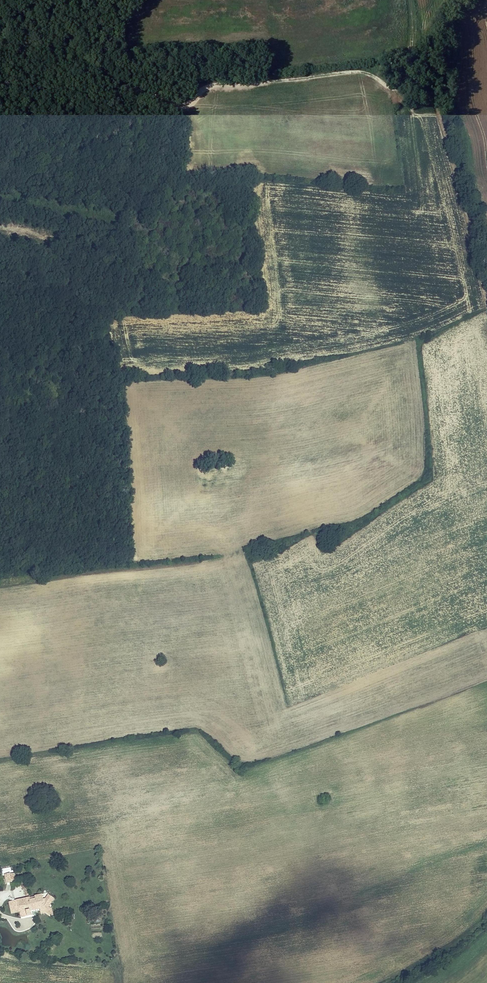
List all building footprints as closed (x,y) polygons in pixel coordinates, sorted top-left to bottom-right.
[(73,894),(16,903),(19,920),(32,918),(31,914),(45,912),(45,915),(76,911),(75,906),(73,894)]
